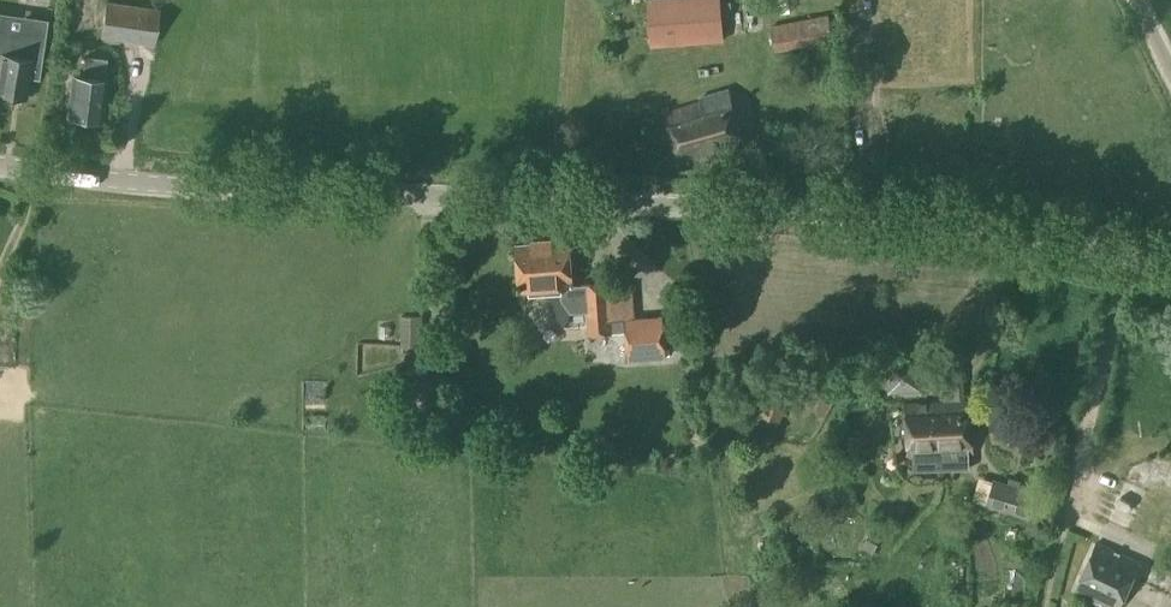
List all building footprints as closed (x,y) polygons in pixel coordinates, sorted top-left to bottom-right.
[(651,48),(723,43),(720,0),(649,0),(651,48)] [(100,37),(153,44),(157,8),(105,1),(100,37)] [(736,15),(740,38),(751,37),(748,13),(736,15)] [(770,27),(775,53),(834,41),(827,15),(770,27)] [(25,98),(28,79),(37,80),(45,21),(27,19),(25,33),(0,30),(0,94),(25,98)] [(74,74),(69,116),(83,118),(84,121),(93,123),(95,119),(100,120),(105,78),(102,77),(105,59),(85,56),(82,75),(74,74)] [(664,113),(680,165),(744,146),(726,89),(698,99),(699,102),(664,113)] [(570,244),(516,247),(519,292),(561,289),(562,298),(562,301),(571,313),(587,312),(589,335),(625,333),(627,361),(666,358),(663,318),(610,321),(608,285),(608,283),(573,286),(570,244)] [(403,345),(420,345),(420,317),(403,317),(403,345)] [(884,359),(887,394),(921,391),(919,357),(884,359)] [(941,418),(935,418),(935,438),(946,446),(947,457),(940,457),(940,469),(953,469),(966,468),(965,456),(972,456),(969,401),(963,401),(961,360),(940,361),(942,402),(940,402),(941,418)] [(746,407),(777,420),(788,391),(757,379),(746,407)] [(940,402),(906,404),(908,459),(912,459),(912,471),(940,469),(940,457),(947,457),(946,446),(935,438),(935,418),(941,418),(940,402)] [(991,480),(983,508),(1028,521),(1036,493),(991,480)] [(1143,494),(1122,495),(1122,506),(1143,505),(1143,494)] [(1113,606),(1121,606),(1140,563),(1096,544),(1076,592),(1113,606)]
